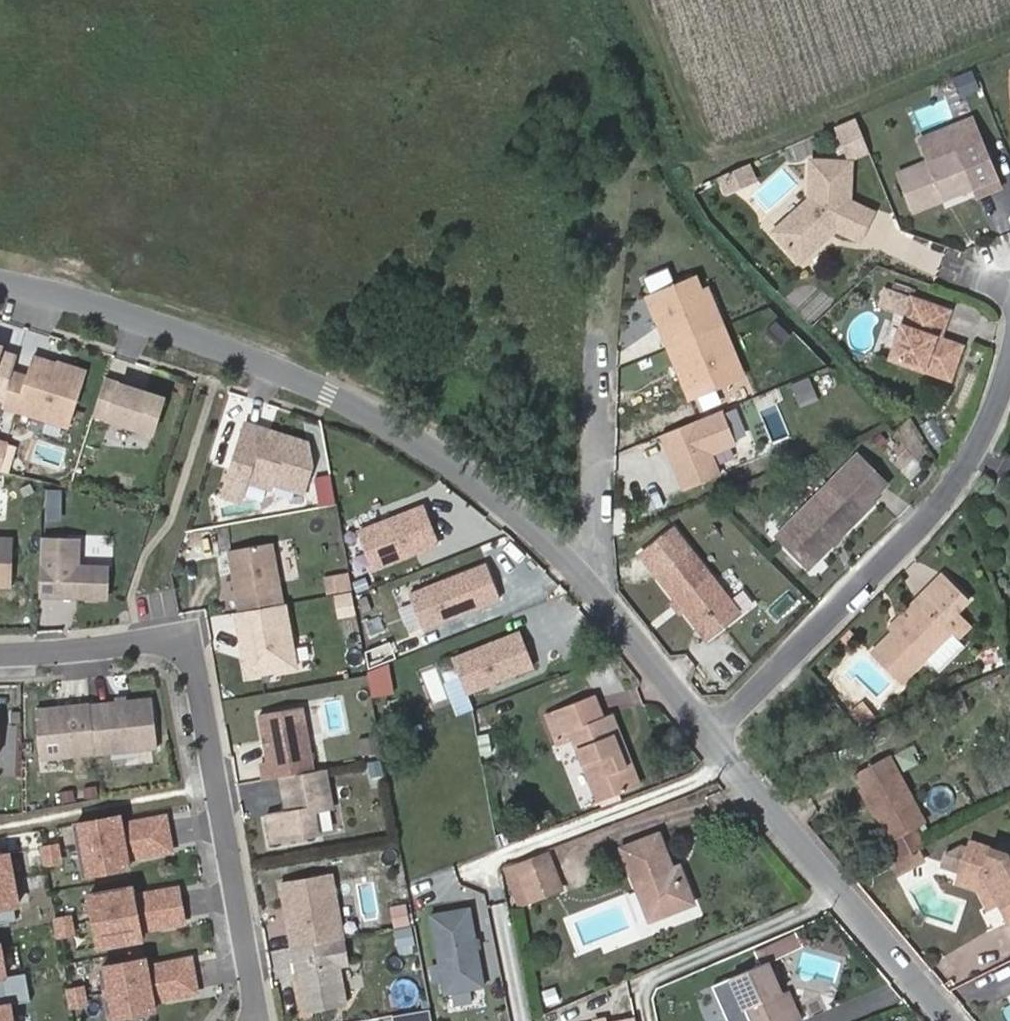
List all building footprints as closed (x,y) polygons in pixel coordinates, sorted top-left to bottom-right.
[(996,130),(981,88),(974,90),(989,132),(996,130)] [(945,100),(915,108),(920,126),(950,118),(945,100)] [(867,132),(860,113),(838,122),(846,141),(867,132)] [(922,140),(931,161),(901,172),(917,210),(975,187),(978,196),(1003,186),(984,140),(961,149),(953,127),(922,140)] [(803,258),(830,234),(827,229),(836,222),(841,225),(866,237),(879,211),(852,197),(856,161),(815,157),(812,196),(775,226),(803,258)] [(764,176),(756,158),(723,172),(731,190),(764,176)] [(836,222),(827,229),(830,234),(841,225),(836,222)] [(906,293),(927,301),(930,293),(909,285),(906,293)] [(894,305),(900,307),(906,293),(899,290),(894,305)] [(961,344),(952,341),(947,339),(950,328),(955,329),(960,314),(927,301),(906,293),(900,307),(921,316),(904,361),(951,377),(961,344)] [(947,339),(952,341),(955,329),(950,328),(947,339)] [(9,372),(13,362),(0,358),(0,397),(9,372)] [(77,376),(30,359),(24,377),(9,372),(0,397),(0,405),(59,426),(77,376)] [(150,442),(162,403),(103,386),(91,424),(150,442)] [(62,440),(65,430),(31,419),(28,429),(62,440)] [(310,451),(243,430),(222,497),(242,504),(248,487),(273,495),(275,490),(305,499),(313,472),(310,451)] [(3,476),(13,447),(4,444),(0,443),(0,475),(3,476)] [(891,484),(863,455),(836,481),(865,512),(877,501),(875,499),(891,484)] [(865,512),(836,481),(782,532),(811,563),(865,512)] [(45,518),(61,519),(62,488),(46,488),(45,518)] [(373,571),(436,545),(421,507),(357,533),(373,571)] [(682,528),(648,552),(710,636),(743,611),(682,528)] [(13,547),(0,546),(0,595),(10,595),(13,547)] [(108,605),(109,574),(78,574),(79,548),(39,547),(38,603),(108,605)] [(279,610),(268,549),(227,557),(237,618),(279,610)] [(424,629),(499,598),(485,563),(410,594),(424,629)] [(946,573),(920,599),(926,605),(897,634),(876,655),(903,682),(927,658),(940,670),(966,643),(959,636),(971,622),(958,610),(970,597),(946,573)] [(335,600),(353,597),(350,578),(326,582),(329,601),(335,600)] [(358,620),(353,597),(335,600),(339,623),(358,620)] [(897,634),(926,605),(920,599),(892,629),(897,634)] [(293,674),(282,610),(279,610),(237,618),(233,619),(244,683),(293,674)] [(467,696),(533,670),(519,635),(454,662),(467,696)] [(944,717),(967,707),(959,687),(936,697),(944,717)] [(598,802),(634,788),(613,737),(619,734),(612,714),(603,718),(594,695),(546,714),(558,743),(572,738),(598,802)] [(848,715),(864,729),(876,716),(861,701),(848,715)] [(162,753),(157,704),(41,716),(46,765),(162,753)] [(310,776),(299,712),(256,719),(265,767),(259,768),(262,785),(277,782),(310,776)] [(619,734),(613,737),(634,788),(639,786),(619,734)] [(890,755),(855,773),(861,784),(876,812),(891,840),(924,822),(890,755)] [(370,783),(384,780),(381,759),(366,762),(370,783)] [(315,841),(311,818),(329,814),(322,774),(310,776),(277,782),(282,815),(263,819),(268,849),(315,841)] [(876,812),(861,784),(856,787),(872,815),(876,812)] [(165,819),(120,828),(121,835),(141,831),(145,851),(125,855),(126,863),(170,854),(165,819)] [(118,821),(75,829),(85,881),(128,873),(126,863),(125,855),(145,851),(141,831),(121,835),(120,828),(118,821)] [(693,904),(686,882),(679,885),(673,869),(660,834),(622,848),(649,920),(693,904)] [(999,904),(1008,920),(1009,919),(1009,861),(1004,849),(972,838),(970,845),(962,842),(947,847),(943,858),(961,865),(962,862),(988,873),(1004,902),(999,904)] [(58,849),(42,852),(45,868),(61,865),(58,849)] [(899,859),(905,869),(922,860),(916,849),(899,859)] [(548,851),(505,868),(521,905),(563,889),(548,851)] [(22,923),(10,857),(0,859),(0,927),(22,923)] [(897,873),(905,869),(899,859),(891,863),(897,873)] [(961,865),(957,877),(978,885),(991,909),(999,904),(1004,902),(988,873),(962,862),(961,865)] [(673,869),(679,885),(686,882),(680,866),(673,869)] [(339,944),(328,881),(277,890),(289,953),(339,944)] [(178,892),(133,901),(135,908),(155,904),(159,924),(139,928),(140,935),(184,927),(178,892)] [(132,893),(89,902),(99,954),(142,946),(139,928),(159,924),(155,904),(135,908),(133,901),(132,893)] [(483,989),(468,910),(429,918),(443,996),(483,989)] [(72,922),(56,924),(59,941),(75,938),(72,922)] [(414,926),(392,930),(395,947),(417,943),(414,926)] [(794,936),(763,949),(769,961),(799,947),(794,936)] [(343,1009),(335,965),(343,964),(339,944),(289,953),(300,1017),(343,1009)] [(769,961),(763,949),(754,953),(760,965),(711,988),(726,1020),(791,1020),(778,996),(781,994),(767,961),(769,961)] [(192,962),(147,970),(148,977),(168,974),(172,994),(152,998),(153,1005),(198,997),(192,962)] [(102,971),(111,1020),(125,1020),(155,1015),(153,1005),(152,998),(172,994),(168,974),(148,977),(147,970),(145,963),(102,971)] [(32,1005),(27,977),(6,981),(11,1009),(32,1005)] [(6,981),(0,982),(0,1011),(11,1009),(6,981)] [(85,991),(69,994),(72,1011),(88,1008),(85,991)] [(781,994),(778,996),(791,1020),(799,1020),(786,992),(781,994)] [(11,1009),(0,1011),(0,1020),(13,1020),(11,1009)]
